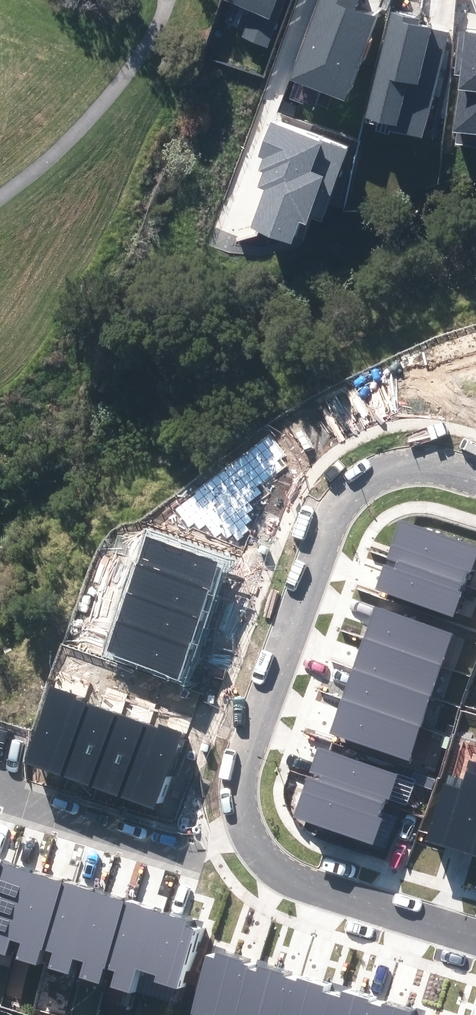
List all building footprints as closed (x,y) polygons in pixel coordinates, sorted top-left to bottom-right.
[(266,47),(283,0),(223,0),(222,0),(251,11),(241,38),(266,47)] [(288,80),(345,101),(377,15),(356,7),(358,0),(318,0),(288,80)] [(421,18),(389,10),(364,117),(393,124),(391,132),(423,139),(448,32),(419,25),(421,18)] [(475,146),(475,31),(458,29),(452,76),(458,77),(452,132),(458,133),(457,143),(475,146)] [(320,219),(346,148),(270,120),(256,157),(262,160),(258,171),(262,173),(256,188),(264,190),(250,228),(290,242),(298,221),(305,223),(308,215),(320,219)] [(475,551),(475,548),(400,521),(386,558),(463,586),(475,551)] [(135,563),(209,590),(219,562),(145,535),(135,563)] [(452,617),(463,586),(386,558),(375,589),(452,617)] [(125,590),(199,617),(209,590),(135,563),(125,590)] [(115,619),(189,646),(199,617),(125,590),(115,619)] [(363,638),(441,665),(452,634),(374,606),(363,638)] [(103,651),(177,678),(189,646),(115,619),(103,651)] [(352,668),(431,696),(441,665),(363,638),(352,668)] [(341,698),(420,726),(431,696),(352,668),(341,698)] [(77,695),(50,686),(22,763),(60,777),(86,704),(75,700),(77,695)] [(329,733),(408,761),(420,726),(341,698),(329,733)] [(89,787),(116,715),(86,704),(60,777),(89,787)] [(89,787),(119,797),(145,725),(116,715),(89,787)] [(158,811),(185,734),(160,725),(158,730),(145,725),(119,797),(158,811)] [(319,747),(308,777),(382,804),(384,798),(388,800),(397,774),(319,747)] [(470,760),(464,780),(449,775),(427,840),(470,854),(475,837),(475,762),(470,760)] [(294,817),(373,845),(383,818),(378,816),(382,804),(308,777),(294,817)] [(4,862),(0,874),(0,953),(4,955),(9,940),(16,942),(38,872),(4,862)] [(38,872),(16,942),(20,943),(16,958),(43,966),(47,951),(69,882),(38,872)] [(69,882),(47,951),(53,953),(48,969),(69,975),(74,961),(84,964),(106,893),(69,882)] [(106,893),(84,964),(79,978),(98,984),(103,968),(111,970),(132,901),(106,893)] [(132,901),(111,970),(114,971),(109,988),(139,997),(146,974),(165,912),(132,901)] [(192,921),(165,912),(146,974),(155,976),(153,983),(185,993),(204,934),(190,929),(192,921)] [(250,967),(241,964),(244,957),(217,949),(215,956),(207,954),(189,1014),(235,1014),(250,967)] [(295,980),(284,976),(286,970),(260,962),(258,969),(250,967),(235,1014),(284,1014),(295,980)] [(337,992),(328,990),(330,983),(297,973),(295,980),(284,1014),(330,1014),(337,992)] [(378,1001),(374,999),(374,997),(342,987),(340,994),(337,992),(330,1014),(374,1014),(378,1001)] [(408,1014),(410,1008),(384,1000),(383,1002),(378,1001),(374,1014),(413,1014),(408,1014)]
